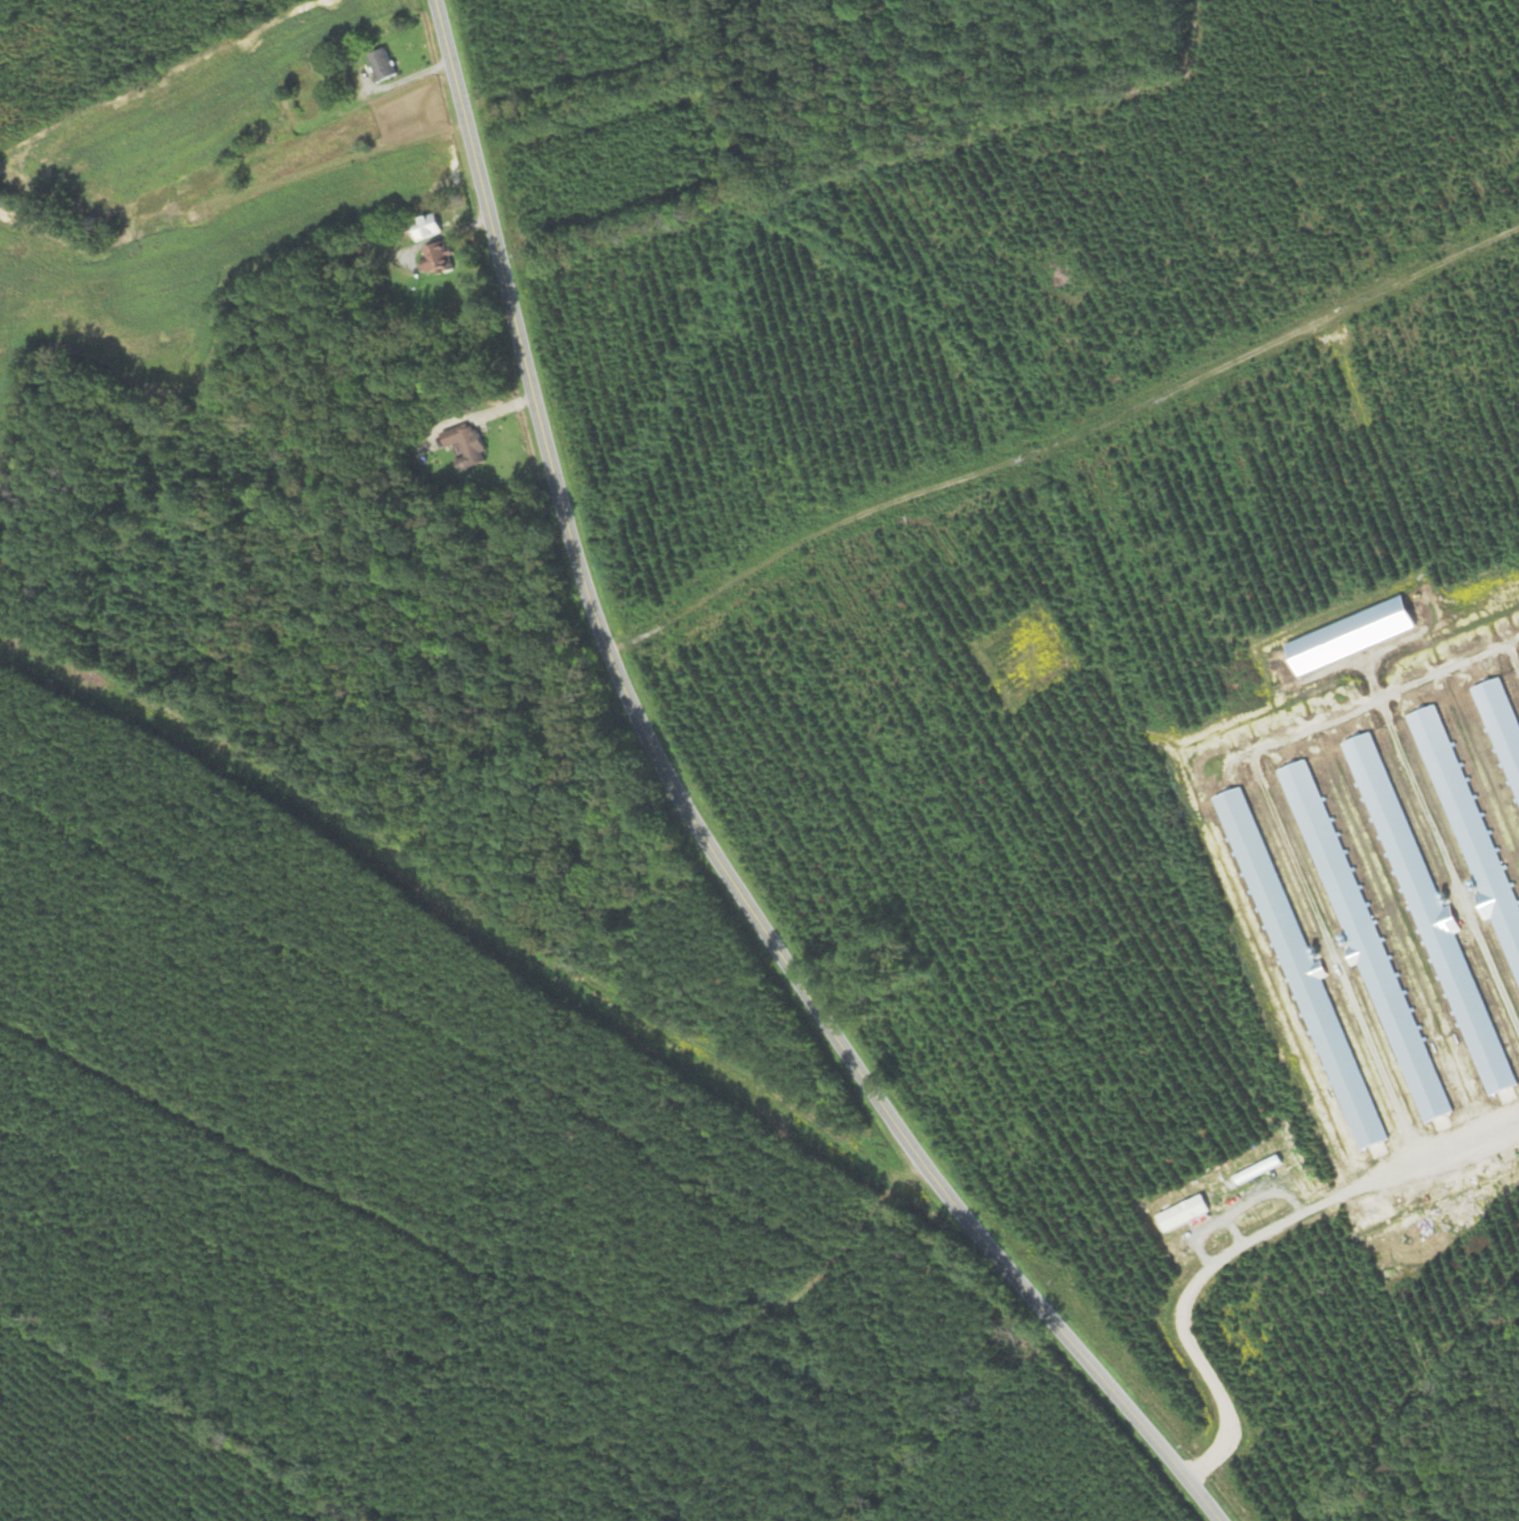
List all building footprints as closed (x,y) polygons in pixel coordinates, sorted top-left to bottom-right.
[(396,78),(389,49),(369,54),(376,83),(396,78)] [(417,241),(443,231),(435,211),(409,222),(417,241)] [(418,249),(428,276),(457,265),(447,239),(418,249)] [(462,469),(489,460),(477,424),(445,435),(449,448),(455,447),(462,469)]
